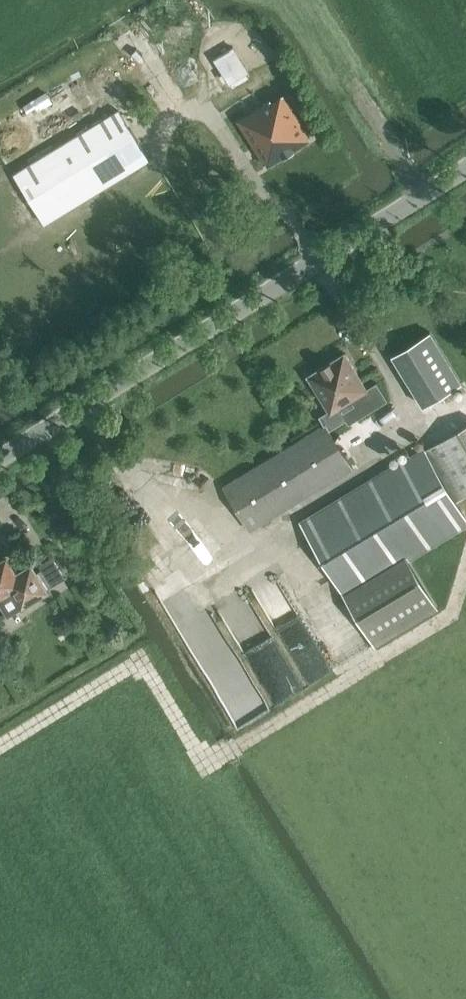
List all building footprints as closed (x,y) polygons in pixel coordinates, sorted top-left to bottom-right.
[(141,22),(116,38),(124,51),(135,44),(153,72),(167,63),(141,22)] [(133,46),(123,53),(142,79),(151,72),(133,46)] [(214,59),(229,84),(249,72),(233,46),(214,59)] [(269,101),(240,119),(268,165),(312,138),(285,95),(285,94),(270,103),(269,101)] [(119,109),(14,173),(44,223),(149,159),(119,109)] [(414,341),(393,354),(424,405),(461,382),(430,331),(414,341)] [(345,353),(308,376),(329,410),(319,416),(324,424),(325,425),(326,424),(330,430),(347,420),(347,419),(340,407),(352,400),(362,416),(388,400),(377,382),(367,388),(345,353)] [(352,469),(325,425),(324,424),(224,486),(251,531),(352,469)] [(427,448),(457,499),(465,494),(465,424),(427,448)] [(345,596),(408,558),(465,522),(465,514),(424,447),(301,522),(345,596)] [(0,600),(9,615),(21,608),(22,610),(50,592),(48,589),(66,578),(53,557),(39,565),(42,570),(38,573),(33,564),(17,574),(7,558),(0,562),(0,600)] [(439,609),(408,558),(345,596),(376,647),(439,609)] [(342,666),(282,567),(247,588),(307,687),(342,666)] [(303,689),(244,590),(218,604),(277,704),(303,689)] [(269,710),(211,612),(180,630),(238,728),(269,710)]
